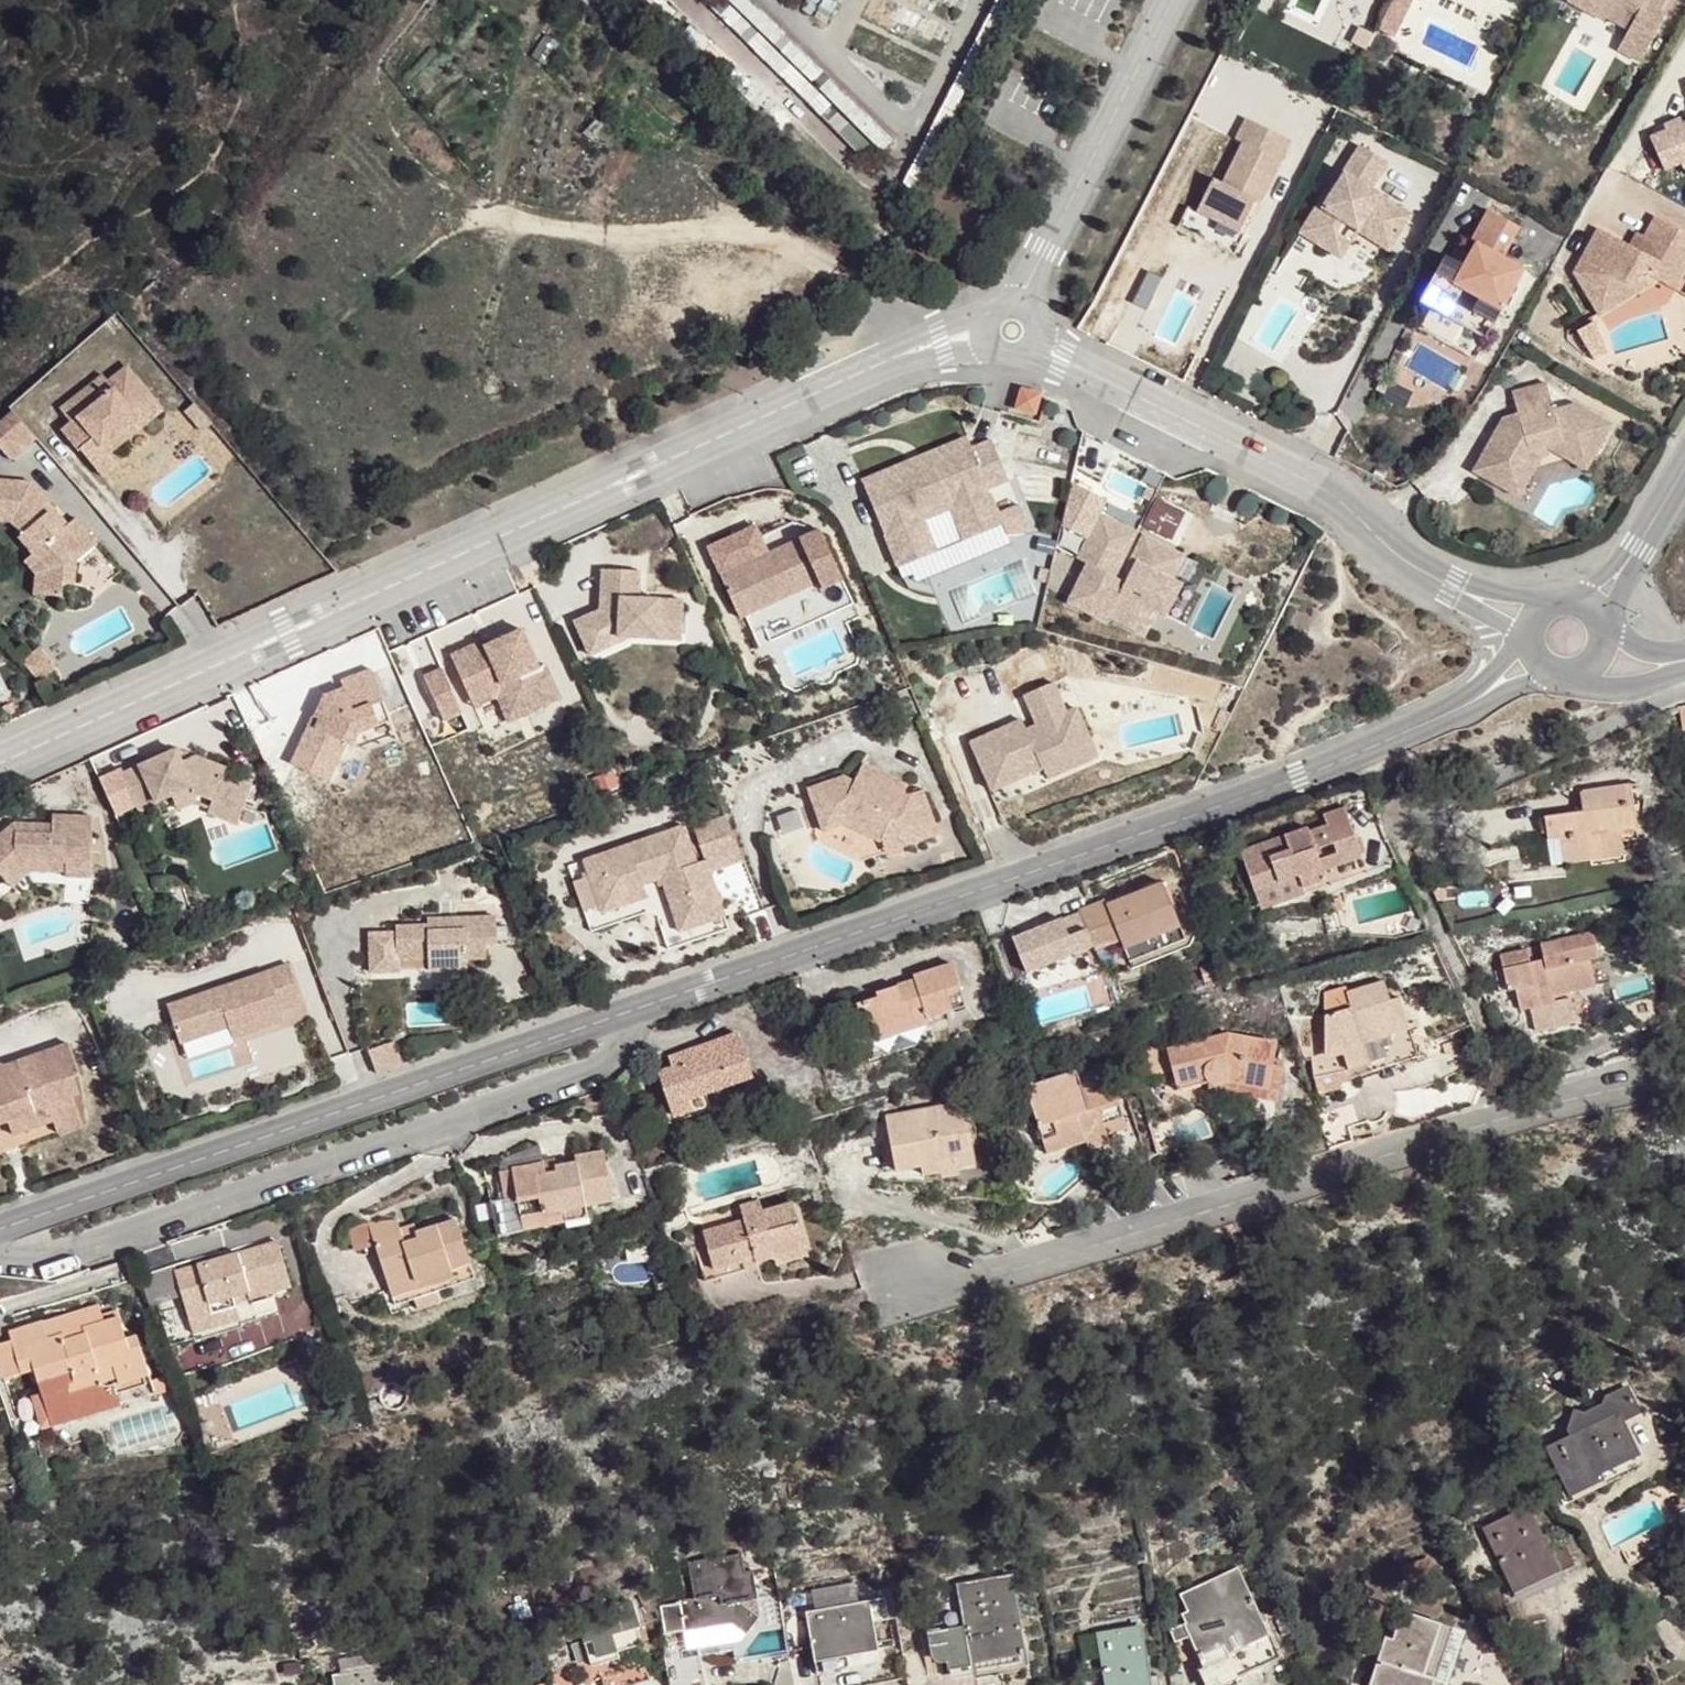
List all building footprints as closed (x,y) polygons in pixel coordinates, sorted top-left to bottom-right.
[(866,161),(890,138),(751,0),(712,0),(708,4),(866,161)] [(1601,18),(1604,15),(1629,29),(1625,36),(1646,48),(1665,13),(1658,9),(1663,0),(1570,0),(1601,18)] [(1646,48),(1625,36),(1616,50),(1637,62),(1646,48)] [(1244,193),(1252,198),(1254,199),(1285,137),(1242,114),(1230,135),(1238,138),(1216,178),(1208,175),(1191,206),(1213,217),(1235,229),(1247,206),(1239,202),(1244,193)] [(1291,263),(1303,271),(1315,255),(1321,244),(1323,246),(1331,233),(1342,241),(1333,253),(1353,265),(1364,248),(1377,256),(1387,240),(1347,212),(1364,185),(1335,167),(1317,195),(1320,198),(1312,209),(1309,207),(1279,255),(1291,263)] [(1247,206),(1252,198),(1244,193),(1239,202),(1247,206)] [(1460,261),(1450,255),(1440,251),(1414,297),(1428,304),(1441,312),(1457,286),(1461,278),(1479,287),(1475,294),(1469,305),(1491,318),(1521,265),(1500,253),(1516,223),(1485,205),(1467,236),(1473,240),(1460,261)] [(1684,263),(1684,236),(1650,216),(1639,235),(1630,248),(1622,244),(1593,226),(1566,271),(1588,305),(1622,285),(1624,291),(1654,280),(1662,285),(1670,289),(1684,263)] [(1630,229),(1622,244),(1630,248),(1639,235),(1630,229)] [(1331,233),(1323,246),(1333,253),(1342,241),(1331,233)] [(1463,234),(1450,255),(1460,261),(1473,240),(1467,236),(1463,234)] [(1364,248),(1353,265),(1365,273),(1377,256),(1364,248)] [(1315,255),(1303,271),(1320,282),(1331,265),(1315,255)] [(1457,286),(1475,294),(1479,287),(1461,278),(1457,286)] [(1594,317),(1654,280),(1624,291),(1622,285),(1588,305),(1594,317)] [(1567,335),(1583,364),(1610,349),(1593,320),(1567,335)] [(823,327),(809,334),(814,343),(828,336),(823,327)] [(56,437),(66,450),(75,443),(82,452),(76,456),(84,465),(92,473),(107,461),(105,459),(100,452),(133,423),(128,418),(148,401),(119,369),(100,386),(95,380),(54,414),(67,428),(56,437)] [(1494,427),(1468,473),(1503,491),(1526,452),(1557,443),(1588,458),(1608,422),(1572,402),(1553,408),(1544,382),(1509,391),(1516,415),(1509,417),(1501,430),(1494,427)] [(160,413),(148,401),(128,418),(133,423),(100,452),(105,459),(160,413)] [(35,438),(11,408),(0,417),(0,448),(9,459),(35,438)] [(853,479),(858,490),(985,438),(980,427),(853,479)] [(985,438),(858,490),(890,565),(929,549),(917,516),(943,506),(956,537),(995,521),(1000,532),(1018,532),(1020,522),(1012,500),(990,508),(981,486),(1001,477),(993,458),(985,438)] [(75,443),(66,450),(73,458),(76,456),(82,452),(75,443)] [(114,468),(107,461),(92,473),(98,481),(114,468)] [(1154,468),(1149,478),(1162,485),(1167,475),(1154,468)] [(6,523),(16,534),(12,539),(25,553),(39,570),(39,582),(58,585),(67,584),(68,572),(70,561),(92,543),(69,516),(62,523),(55,528),(41,512),(48,506),(23,479),(0,476),(0,522),(6,523)] [(62,523),(48,506),(41,512),(55,528),(62,523)] [(1078,555),(1059,594),(1098,613),(1101,609),(1137,628),(1148,605),(1157,610),(1173,577),(1163,573),(1176,547),(1134,527),(1121,551),(1127,553),(1117,574),(1106,568),(1127,524),(1090,506),(1069,550),(1078,555)] [(749,564),(747,559),(731,566),(714,574),(734,617),(812,582),(793,539),(761,553),(764,558),(749,564)] [(55,597),(58,585),(39,582),(39,570),(25,553),(15,560),(29,577),(28,594),(55,597)] [(761,553),(747,559),(749,564),(764,558),(761,553)] [(601,607),(593,611),(568,622),(578,644),(598,633),(602,642),(620,634),(623,639),(650,640),(650,634),(674,634),(675,597),(633,597),(634,569),(615,569),(596,568),(594,597),(601,597),(601,607)] [(443,649),(461,694),(494,680),(503,699),(521,693),(524,700),(549,688),(536,658),(530,660),(515,623),(477,639),(476,636),(459,642),(443,649)] [(598,633),(578,644),(584,657),(623,639),(620,634),(602,642),(598,633)] [(966,724),(983,764),(1002,756),(1013,760),(1025,755),(1038,750),(1035,744),(1050,738),(1072,747),(1083,717),(1071,689),(1061,694),(1048,664),(1019,676),(1032,705),(1034,711),(1023,716),(1021,710),(1016,701),(966,724)] [(441,667),(422,675),(443,721),(462,712),(441,667)] [(319,727),(313,723),(309,722),(289,760),(327,782),(348,743),(354,747),(360,735),(394,720),(371,668),(340,682),(343,690),(335,694),(327,697),(318,714),(325,716),(319,727)] [(494,680),(461,694),(463,699),(487,688),(501,716),(552,694),(549,688),(524,700),(521,693),(503,699),(494,680)] [(1032,705),(1021,710),(1023,716),(1034,711),(1032,705)] [(318,714),(313,723),(319,727),(325,716),(318,714)] [(1083,717),(1072,747),(1092,737),(1083,717)] [(1038,750),(1042,760),(1072,747),(1050,738),(1035,744),(1038,750)] [(177,762),(171,749),(143,762),(114,775),(130,811),(162,798),(180,790),(183,797),(188,799),(202,804),(199,814),(233,825),(246,787),(218,776),(220,768),(190,756),(177,762)] [(190,756),(171,749),(177,762),(190,756)] [(838,770),(801,782),(815,827),(836,819),(872,836),(879,834),(886,832),(888,837),(930,823),(917,784),(900,790),(896,786),(901,775),(856,756),(846,774),(838,770)] [(983,764),(987,772),(1013,760),(1002,756),(983,764)] [(1624,784),(1615,785),(1617,804),(1626,803),(1624,784)] [(1534,812),(1536,838),(1548,837),(1551,863),(1612,858),(1609,830),(1628,828),(1626,803),(1617,804),(1615,785),(1593,788),(1570,790),(1568,795),(1569,809),(1534,812)] [(186,805),(188,799),(183,797),(180,790),(162,798),(168,809),(179,804),(186,805)] [(1235,842),(1246,885),(1291,873),(1294,886),(1338,875),(1335,863),(1355,858),(1343,807),(1322,812),(1325,824),(1304,829),(1303,825),(1269,834),(1235,842)] [(0,832),(0,876),(20,859),(59,860),(59,870),(59,877),(85,877),(87,815),(46,815),(46,823),(35,823),(25,822),(14,833),(0,832)] [(0,828),(0,832),(14,833),(25,822),(7,822),(0,828)] [(669,823),(570,857),(586,903),(629,888),(627,882),(645,876),(647,884),(652,883),(659,904),(665,925),(711,908),(693,858),(683,862),(677,845),(669,823)] [(1548,837),(1536,838),(1538,864),(1551,863),(1548,837)] [(687,841),(677,845),(683,862),(693,858),(687,841)] [(59,870),(59,860),(20,859),(0,876),(0,880),(5,887),(23,870),(59,870)] [(1291,873),(1246,885),(1249,898),(1294,886),(1291,873)] [(1077,906),(1008,929),(1020,963),(1070,946),(1068,940),(1086,934),(1090,945),(1116,936),(1118,939),(1175,919),(1159,877),(1103,897),(1101,893),(1075,901),(1077,906)] [(715,916),(711,908),(665,925),(668,932),(715,916)] [(419,921),(398,922),(400,961),(421,959),(421,967),(422,974),(462,972),(462,964),(482,962),(481,948),(492,947),(489,909),(419,912),(419,921)] [(1175,919),(1118,939),(1124,956),(1181,935),(1175,919)] [(1598,955),(1593,930),(1540,942),(1543,956),(1529,959),(1527,946),(1510,950),(1512,962),(1502,964),(1506,987),(1514,985),(1518,1007),(1529,1004),(1534,1027),(1540,1026),(1547,1025),(1542,1000),(1538,1001),(1536,994),(1535,988),(1549,985),(1550,992),(1595,983),(1590,957),(1598,955)] [(856,997),(864,1025),(883,1020),(886,1028),(931,1015),(929,1009),(963,997),(951,956),(913,966),(915,973),(894,979),(874,986),(876,991),(856,997)] [(283,959),(158,1005),(171,1044),(221,1027),(222,1033),(224,1038),(276,1019),(273,1008),(298,1000),(283,959)] [(1506,987),(1502,964),(1494,966),(1498,988),(1506,987)] [(1344,987),(1318,994),(1326,1051),(1345,1048),(1350,1068),(1371,1065),(1366,1048),(1389,1038),(1388,1033),(1407,1028),(1399,999),(1391,1000),(1385,980),(1345,992),(1344,987)] [(1535,988),(1536,994),(1550,992),(1549,985),(1535,988)] [(1569,994),(1542,1000),(1547,1025),(1574,1019),(1569,994)] [(883,1020),(864,1025),(867,1033),(886,1028),(883,1020)] [(680,1055),(671,1058),(656,1064),(671,1109),(693,1101),(690,1092),(706,1086),(750,1071),(735,1026),(706,1036),(677,1046),(680,1055)] [(1414,1050),(1407,1028),(1388,1033),(1389,1038),(1366,1048),(1371,1065),(1373,1073),(1408,1065),(1412,1063),(1414,1061),(1415,1056),(1414,1050)] [(1264,1086),(1269,1063),(1273,1041),(1230,1032),(1169,1046),(1177,1078),(1191,1075),(1205,1072),(1208,1079),(1210,1081),(1213,1082),(1217,1082),(1222,1082),(1225,1080),(1228,1077),(1247,1082),(1264,1086)] [(363,1045),(371,1068),(397,1059),(390,1036),(363,1045)] [(2,1118),(6,1131),(47,1117),(49,1124),(52,1131),(77,1121),(68,1093),(74,1092),(69,1075),(81,1071),(69,1040),(2,1064),(0,1063),(0,1113),(2,1118)] [(668,1049),(671,1058),(680,1055),(677,1046),(668,1049)] [(1351,1071),(1350,1068),(1345,1048),(1326,1051),(1310,1052),(1314,1077),(1351,1071)] [(1278,1065),(1269,1063),(1264,1086),(1247,1082),(1244,1093),(1270,1100),(1278,1065)] [(1103,1121),(1107,1133),(1118,1129),(1129,1126),(1114,1076),(1086,1085),(1080,1065),(1028,1082),(1048,1150),(1086,1139),(1083,1127),(1103,1121)] [(711,1101),(706,1086),(690,1092),(693,1101),(671,1109),(673,1114),(711,1101)] [(891,1129),(898,1166),(926,1161),(929,1169),(956,1163),(984,1158),(971,1098),(951,1102),(951,1100),(887,1112),(891,1129)] [(1110,1142),(1107,1133),(1103,1121),(1083,1127),(1086,1139),(1089,1147),(1110,1142)] [(888,1167),(898,1166),(891,1129),(880,1131),(888,1167)] [(522,1162),(501,1166),(507,1197),(540,1190),(545,1210),(564,1207),(563,1203),(585,1198),(614,1192),(602,1145),(574,1150),(543,1158),(522,1162)] [(507,1197),(501,1166),(486,1169),(498,1233),(566,1219),(564,1207),(545,1210),(540,1190),(507,1197)] [(590,1217),(585,1198),(563,1203),(564,1207),(566,1219),(567,1222),(590,1217)] [(775,1257),(806,1250),(800,1226),(794,1202),(763,1210),(761,1200),(699,1216),(703,1233),(695,1235),(707,1283),(747,1274),(744,1260),(752,1257),(753,1262),(775,1257)] [(407,1234),(403,1219),(400,1211),(384,1214),(369,1217),(391,1290),(450,1272),(451,1274),(475,1267),(458,1215),(420,1226),(421,1231),(407,1234)] [(416,1216),(403,1219),(407,1234),(421,1231),(420,1226),(416,1216)] [(232,1250),(187,1265),(194,1285),(183,1289),(193,1317),(215,1310),(217,1316),(243,1308),(237,1292),(250,1288),(253,1295),(293,1282),(277,1235),(232,1250)] [(808,1258),(806,1250),(775,1257),(777,1266),(808,1258)] [(194,1285),(187,1265),(176,1268),(183,1289),(194,1285)] [(94,1295),(41,1311),(47,1328),(59,1325),(62,1331),(81,1326),(78,1320),(100,1313),(94,1295)] [(220,1324),(245,1316),(243,1308),(217,1316),(220,1324)] [(47,1328),(41,1311),(3,1322),(15,1363),(30,1359),(46,1418),(117,1397),(113,1387),(143,1378),(141,1370),(145,1368),(133,1328),(125,1331),(118,1309),(109,1311),(100,1313),(78,1320),(81,1326),(62,1331),(59,1325),(47,1328)] [(215,1310),(193,1317),(197,1331),(220,1324),(217,1316),(215,1310)] [(248,1323),(245,1316),(220,1324),(222,1331),(248,1323)] [(1625,1415),(1557,1446),(1575,1486),(1645,1454),(1625,1415)] [(1534,1506),(1491,1526),(1521,1590),(1542,1581),(1564,1571),(1534,1506)] [(673,1602),(678,1633),(725,1625),(741,1634),(753,1618),(736,1606),(735,1603),(752,1600),(747,1572),(739,1573),(736,1555),(682,1564),(688,1600),(673,1602)] [(1193,1586),(1179,1592),(1186,1610),(1178,1614),(1181,1621),(1185,1619),(1190,1632),(1189,1637),(1186,1638),(1199,1667),(1193,1669),(1200,1684),(1232,1684),(1233,1684),(1231,1678),(1227,1670),(1235,1667),(1240,1675),(1277,1659),(1238,1567),(1193,1586)] [(914,1631),(918,1656),(925,1655),(926,1658),(927,1660),(930,1661),(934,1662),(940,1661),(941,1659),(943,1670),(1018,1655),(1003,1576),(950,1585),(955,1623),(914,1631)] [(622,1592),(567,1609),(583,1658),(609,1649),(635,1641),(627,1618),(630,1617),(622,1592)] [(1487,1616),(1464,1630),(1408,1611),(1388,1668),(1397,1671),(1393,1684),(1449,1684),(1451,1679),(1473,1684),(1474,1684),(1476,1679),(1491,1684),(1521,1684),(1487,1616)] [(865,1613),(802,1628),(813,1677),(845,1670),(861,1666),(877,1662),(865,1613)] [(1094,1633),(1103,1684),(1154,1684),(1151,1666),(1142,1667),(1134,1627),(1094,1633)] [(914,1656),(918,1656),(914,1631),(910,1631),(914,1656)] [(660,1655),(664,1684),(699,1684),(693,1650),(660,1655)] [(331,1675),(333,1684),(385,1684),(382,1665),(331,1675)] [(1231,1678),(1240,1675),(1235,1667),(1227,1670),(1231,1678)] [(845,1670),(813,1677),(815,1684),(830,1684),(848,1681),(845,1670)]
